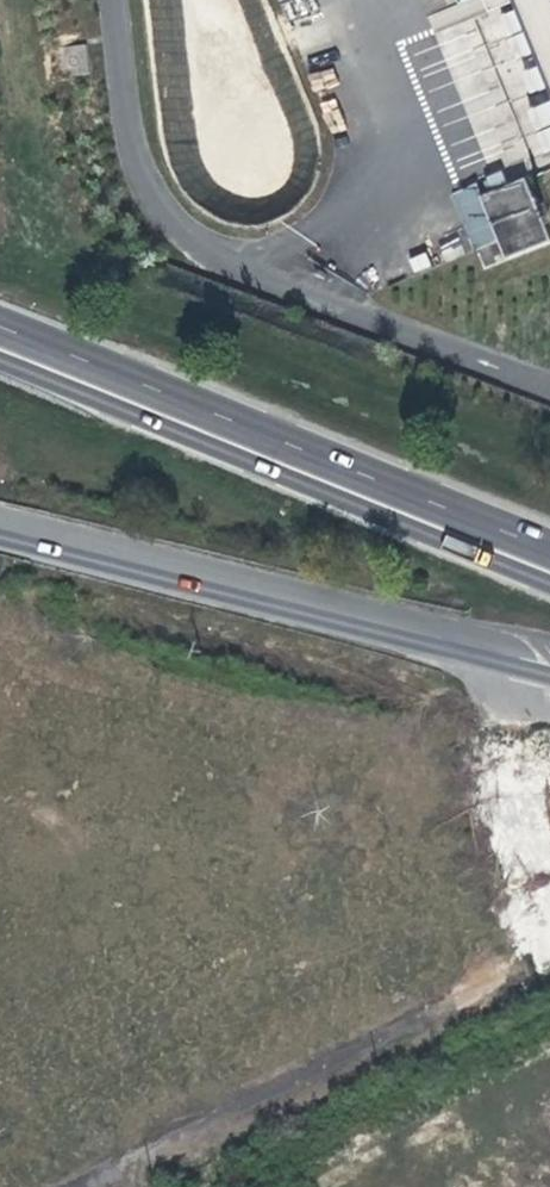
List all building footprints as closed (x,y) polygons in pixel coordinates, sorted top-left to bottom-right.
[(492,13),(520,2),(549,75),(549,0),(487,0),(492,13)] [(482,197),(507,260),(549,243),(549,235),(527,179),(482,197)]
